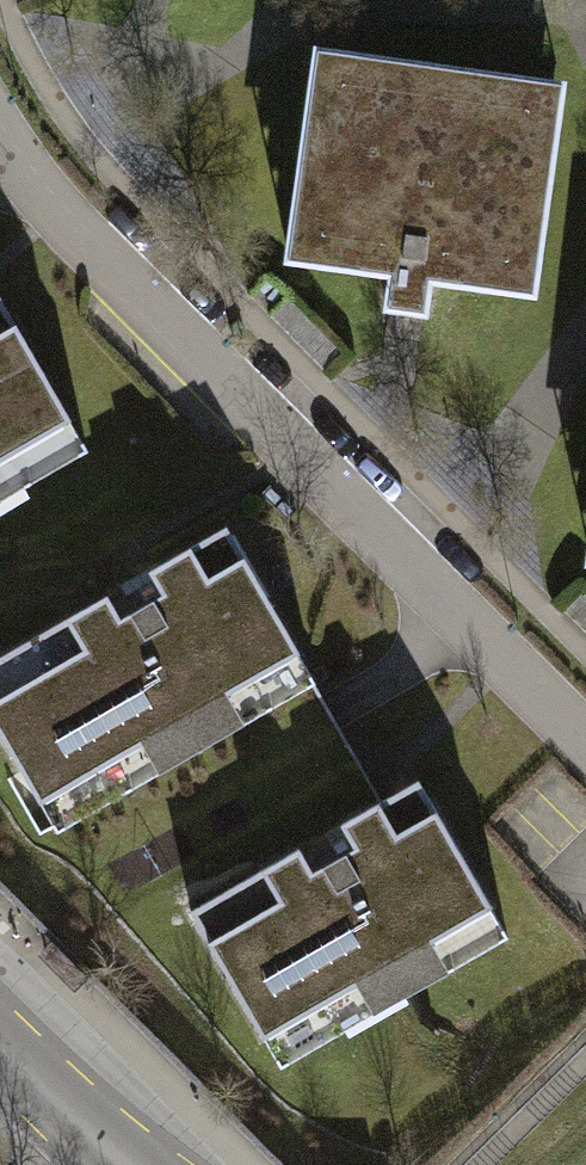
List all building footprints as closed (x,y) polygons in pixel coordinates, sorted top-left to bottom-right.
[(557,77),(304,42),(273,262),(378,276),(374,308),(418,314),(422,282),(527,296),(557,77)] [(85,450),(0,304),(0,500),(85,450)] [(578,548),(585,549),(585,491),(578,548)] [(0,662),(0,732),(58,831),(313,684),(225,532),(0,662)] [(335,829),(190,914),(284,1073),(508,941),(414,783),(335,829)] [(56,954),(45,965),(78,1000),(90,989),(56,954)]
